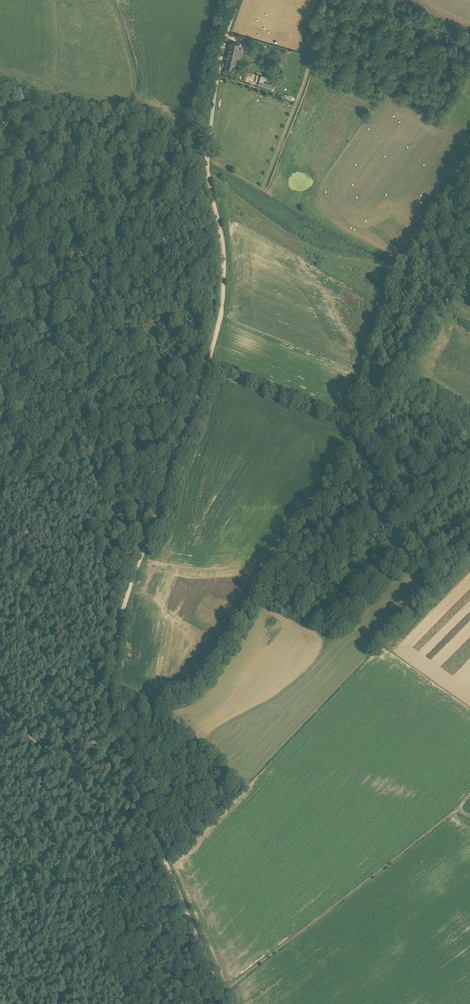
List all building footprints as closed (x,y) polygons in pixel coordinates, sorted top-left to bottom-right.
[(240,44),(232,42),(224,73),(232,75),(240,44)]
